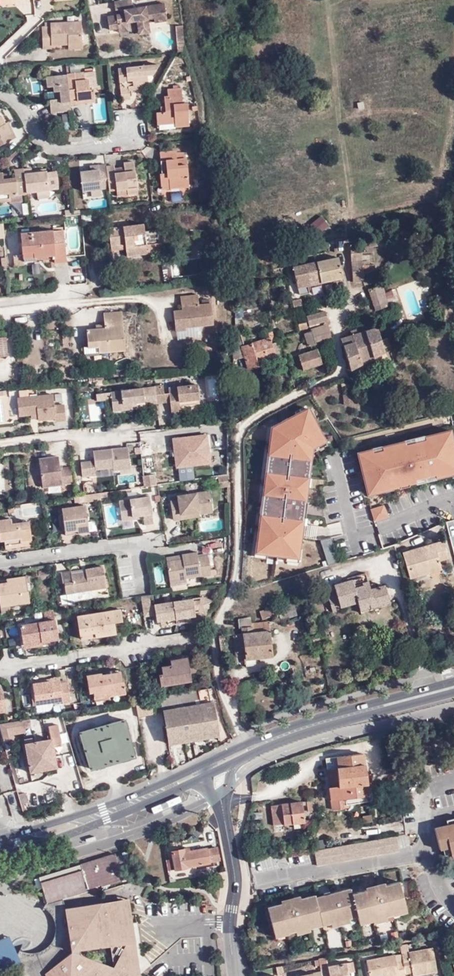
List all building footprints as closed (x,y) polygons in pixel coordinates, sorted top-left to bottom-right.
[(114,2),(116,10),(121,9),(121,10),(125,10),(125,13),(121,14),(108,16),(110,29),(119,28),(118,23),(128,22),(138,20),(139,29),(149,27),(148,19),(154,18),(155,22),(167,20),(165,3),(134,8),(132,0),(123,0),(114,2)] [(80,22),(49,23),(49,27),(44,27),(41,27),(41,41),(50,41),(50,44),(67,44),(80,44),(80,22)] [(118,23),(119,28),(119,32),(129,30),(128,22),(118,23)] [(50,41),(41,41),(41,49),(50,49),(50,44),(50,41)] [(132,81),(132,82),(139,82),(139,84),(148,83),(148,75),(153,75),(158,64),(118,69),(120,82),(132,81)] [(94,72),(83,73),(84,80),(88,80),(94,79),(94,72)] [(83,73),(70,74),(67,75),(70,101),(84,100),(84,104),(95,103),(94,93),(98,93),(98,88),(89,89),(88,80),(84,80),(83,73)] [(51,112),(71,111),(70,105),(70,101),(67,75),(47,77),(47,87),(54,87),(55,100),(50,100),(51,112)] [(139,82),(132,82),(132,86),(129,86),(130,91),(139,90),(139,86),(148,85),(148,83),(139,84),(139,82)] [(130,91),(129,86),(120,87),(122,101),(130,100),(130,91)] [(165,112),(161,112),(156,112),(158,124),(178,123),(178,126),(189,125),(187,104),(182,104),(181,89),(167,90),(167,97),(164,98),(165,106),(165,112)] [(11,130),(9,132),(4,122),(0,115),(0,144),(15,137),(11,130)] [(5,163),(18,154),(16,151),(3,160),(5,163)] [(187,160),(186,160),(177,160),(177,155),(176,152),(160,153),(161,162),(166,162),(167,174),(162,174),(160,174),(161,184),(169,184),(170,189),(189,187),(187,160)] [(109,188),(109,191),(116,190),(127,189),(127,194),(137,193),(133,161),(124,163),(124,167),(124,169),(114,171),(114,168),(114,166),(106,167),(108,183),(109,188)] [(106,167),(106,164),(98,165),(98,169),(91,170),(80,171),(82,190),(101,188),(101,184),(108,183),(106,167)] [(31,168),(23,169),(26,192),(36,191),(48,190),(45,172),(31,173),(31,171),(31,168)] [(23,169),(14,170),(14,178),(7,179),(2,179),(2,176),(2,173),(0,173),(0,201),(9,200),(9,195),(21,194),(26,194),(26,192),(23,169)] [(48,190),(36,191),(37,200),(49,198),(48,190)] [(22,201),(21,194),(9,195),(9,200),(10,203),(22,201)] [(125,244),(125,250),(126,256),(164,251),(160,230),(144,232),(143,224),(108,229),(111,246),(125,244)] [(21,234),(23,253),(34,252),(34,257),(53,255),(54,263),(65,262),(62,230),(21,234)] [(332,242),(336,242),(336,240),(327,241),(328,253),(330,249),(332,242)] [(337,252),(336,242),(332,242),(330,249),(328,253),(337,252)] [(360,245),(350,246),(352,282),(363,280),(362,273),(374,271),(374,265),(364,265),(364,262),(361,262),(360,245)] [(309,264),(315,263),(313,257),(312,254),(308,255),(307,255),(309,264)] [(23,257),(23,255),(14,256),(15,265),(23,264),(23,257)] [(316,263),(320,282),(342,277),(337,258),(316,263)] [(309,264),(302,266),(307,285),(320,282),(316,263),(315,263),(309,264)] [(307,285),(302,266),(293,268),(299,295),(307,293),(306,286),(307,285)] [(273,276),(286,275),(284,268),(272,270),(273,276)] [(367,290),(374,310),(388,305),(380,285),(367,290)] [(213,324),(211,303),(198,305),(197,295),(180,296),(181,310),(173,311),(175,331),(185,330),(185,327),(213,324)] [(293,306),(300,304),(298,298),(291,300),(293,306)] [(316,323),(326,321),(324,311),(314,314),(316,323)] [(97,347),(97,352),(123,350),(120,312),(102,313),(103,325),(103,329),(95,329),(85,330),(86,346),(87,348),(97,347)] [(307,326),(316,323),(314,314),(305,316),(307,326)] [(299,330),(306,328),(304,322),(297,324),(299,330)] [(359,365),(366,361),(384,352),(383,348),(389,347),(386,338),(380,340),(376,328),(374,329),(373,324),(350,332),(351,336),(353,335),(359,365)] [(313,341),(330,337),(327,326),(318,328),(311,330),(302,333),(306,346),(314,344),(313,341)] [(270,345),(268,338),(243,346),(240,335),(235,336),(234,359),(244,356),(248,369),(257,366),(256,362),(273,357),(273,355),(270,345)] [(350,370),(359,365),(353,335),(351,336),(341,339),(350,370)] [(275,343),(270,345),(273,355),(278,353),(275,343)] [(302,370),(321,364),(317,350),(298,356),(302,370)] [(167,393),(168,401),(169,414),(178,413),(178,406),(197,404),(195,385),(166,388),(167,393)] [(155,403),(163,402),(162,394),(161,386),(108,392),(109,399),(111,411),(143,407),(143,404),(155,403)] [(18,398),(27,397),(26,390),(17,391),(18,398)] [(36,414),(36,418),(37,420),(53,418),(53,421),(64,420),(62,404),(52,405),(51,395),(27,397),(18,398),(16,398),(17,416),(29,415),(36,414)] [(327,444),(308,408),(269,429),(252,555),(298,562),(312,452),(327,444)] [(355,453),(367,497),(453,477),(453,447),(449,432),(355,453)] [(212,465),(208,433),(172,438),(175,470),(212,465)] [(83,476),(93,475),(92,469),(96,469),(113,467),(114,469),(130,468),(128,447),(93,451),(94,461),(81,463),(83,476)] [(72,482),(70,466),(60,468),(58,456),(38,459),(43,487),(72,482)] [(145,486),(155,484),(157,484),(155,473),(143,475),(145,486)] [(227,486),(227,475),(218,476),(220,487),(227,486)] [(207,491),(176,495),(177,500),(168,501),(171,520),(180,519),(179,514),(196,511),(197,509),(210,507),(207,491)] [(141,514),(141,518),(142,524),(151,523),(148,496),(117,500),(120,520),(132,519),(131,516),(141,514)] [(88,531),(84,505),(60,509),(64,535),(88,531)] [(384,505),(371,509),(374,522),(389,517),(384,505)] [(210,511),(210,507),(197,509),(196,511),(179,514),(180,519),(197,516),(197,513),(210,511)] [(29,539),(32,539),(29,521),(11,523),(11,518),(0,520),(0,540),(2,540),(20,537),(21,540),(29,539)] [(30,545),(29,539),(21,540),(20,537),(2,540),(3,549),(30,545)] [(409,579),(429,573),(426,564),(438,561),(447,558),(442,542),(402,555),(409,579)] [(180,559),(165,561),(167,581),(184,579),(184,576),(197,574),(198,576),(208,574),(205,554),(196,556),(195,551),(179,554),(179,555),(180,559)] [(426,564),(429,573),(440,569),(438,561),(426,564)] [(101,566),(83,570),(84,572),(70,575),(70,582),(63,583),(64,594),(88,590),(104,587),(101,566)] [(84,572),(83,570),(59,574),(61,584),(63,583),(70,582),(70,575),(84,572)] [(357,602),(357,603),(367,600),(368,605),(379,601),(378,597),(387,594),(384,586),(374,589),(370,590),(369,585),(366,576),(333,585),(336,596),(328,598),(332,612),(341,609),(340,607),(357,602)] [(24,580),(5,583),(0,584),(0,606),(8,605),(27,602),(24,580)] [(150,604),(148,594),(140,596),(143,612),(151,611),(150,604)] [(367,600),(357,603),(360,612),(389,603),(387,594),(378,597),(379,601),(368,605),(367,600)] [(206,614),(211,600),(202,596),(200,596),(198,611),(206,614)] [(154,604),(155,614),(156,621),(195,614),(192,598),(154,604)] [(143,612),(143,617),(155,614),(154,604),(150,604),(151,611),(143,612)] [(281,612),(279,613),(277,607),(260,612),(261,619),(279,614),(280,617),(287,615),(285,612),(282,613),(281,612)] [(80,639),(90,637),(89,633),(94,632),(95,637),(115,633),(113,622),(120,621),(118,609),(76,616),(80,639)] [(57,639),(53,610),(44,611),(45,621),(20,625),(24,648),(41,645),(41,642),(57,639)] [(272,656),(268,622),(250,624),(249,619),(237,620),(238,628),(241,628),(242,634),(241,634),(241,632),(239,632),(238,634),(234,635),(236,657),(244,656),(244,659),(272,656)] [(313,644),(324,641),(321,633),(311,636),(313,644)] [(189,673),(198,672),(196,658),(187,660),(187,661),(170,664),(170,666),(161,667),(162,675),(158,676),(160,686),(191,681),(189,673)] [(121,681),(119,670),(109,671),(109,674),(101,676),(101,674),(86,677),(88,692),(93,691),(94,698),(125,693),(123,681),(121,681)] [(32,685),(35,705),(47,703),(62,701),(63,703),(70,701),(67,682),(60,683),(59,680),(32,685)] [(201,689),(135,701),(138,716),(163,713),(168,744),(217,736),(212,703),(209,703),(206,688),(201,689)] [(47,703),(35,705),(37,713),(49,711),(47,703)] [(123,720),(116,722),(120,735),(127,733),(123,720)] [(116,722),(86,731),(90,745),(84,746),(91,769),(134,757),(127,733),(120,735),(116,722)] [(18,739),(15,725),(3,727),(5,739),(10,738),(11,740),(18,739)] [(57,725),(49,727),(50,736),(47,736),(48,740),(32,743),(31,739),(24,740),(30,772),(55,767),(51,746),(60,744),(57,725)] [(90,745),(86,731),(79,733),(84,746),(90,745)] [(370,802),(367,783),(366,774),(363,754),(337,757),(339,767),(329,769),(332,788),(330,788),(333,810),(347,808),(347,805),(348,805),(370,802)] [(18,795),(23,814),(28,812),(27,809),(25,809),(24,804),(28,803),(25,793),(18,795)] [(272,826),(293,823),(304,822),(302,802),(271,807),(272,826)] [(447,826),(448,827),(453,825),(453,819),(446,821),(447,826)] [(262,821),(254,823),(254,830),(263,828),(262,821)] [(436,835),(440,849),(443,849),(449,847),(451,854),(451,857),(453,856),(453,825),(448,827),(447,826),(435,829),(436,835)] [(398,852),(395,837),(361,843),(324,849),(315,850),(317,866),(398,852)] [(315,850),(324,849),(323,840),(314,842),(315,850)] [(184,853),(183,850),(172,851),(176,870),(188,868),(188,867),(210,864),(210,862),(219,860),(217,848),(208,850),(208,848),(190,852),(184,853)] [(123,877),(115,853),(38,878),(46,902),(123,877)] [(315,895),(302,899),(303,902),(296,904),(295,900),(269,907),(274,933),(288,930),(289,931),(309,927),(309,924),(322,922),(322,924),(358,915),(358,918),(371,915),(372,917),(393,912),(393,910),(406,907),(399,881),(386,885),(386,889),(379,890),(379,886),(352,893),(351,888),(342,890),(343,894),(338,895),(337,891),(316,897),(315,895)] [(20,950),(18,954),(24,956),(29,956),(36,956),(42,955),(49,951),(52,947),(57,942),(59,936),(60,929),(60,924),(58,919),(56,915),(53,910),(65,907),(63,899),(48,903),(44,907),(47,909),(49,911),(52,915),(54,919),(56,925),(56,932),(54,939),(51,941),(50,945),(45,949),(40,952),(34,953),(28,953),(20,950)] [(136,946),(129,902),(84,906),(68,908),(66,908),(65,907),(53,910),(56,915),(58,919),(60,924),(60,929),(59,936),(57,942),(52,947),(49,951),(42,955),(36,956),(29,956),(24,956),(18,954),(18,955),(17,957),(12,960),(13,963),(18,970),(17,973),(19,974),(24,975),(141,975),(136,946)] [(11,967),(13,963),(12,960),(17,957),(18,955),(10,936),(0,940),(0,970),(11,967)] [(400,954),(402,962),(404,975),(411,973),(412,975),(415,975),(436,972),(432,948),(400,954)] [(402,962),(400,954),(393,955),(395,963),(402,962)] [(404,975),(402,962),(395,963),(393,955),(365,960),(368,975),(381,975),(397,973),(398,975),(402,975),(404,975)] [(345,962),(326,966),(327,969),(328,975),(348,975),(345,962)] [(9,971),(16,975),(19,974),(17,973),(18,970),(13,963),(11,967),(9,971)] [(281,964),(274,966),(276,975),(283,973),(281,964)]
